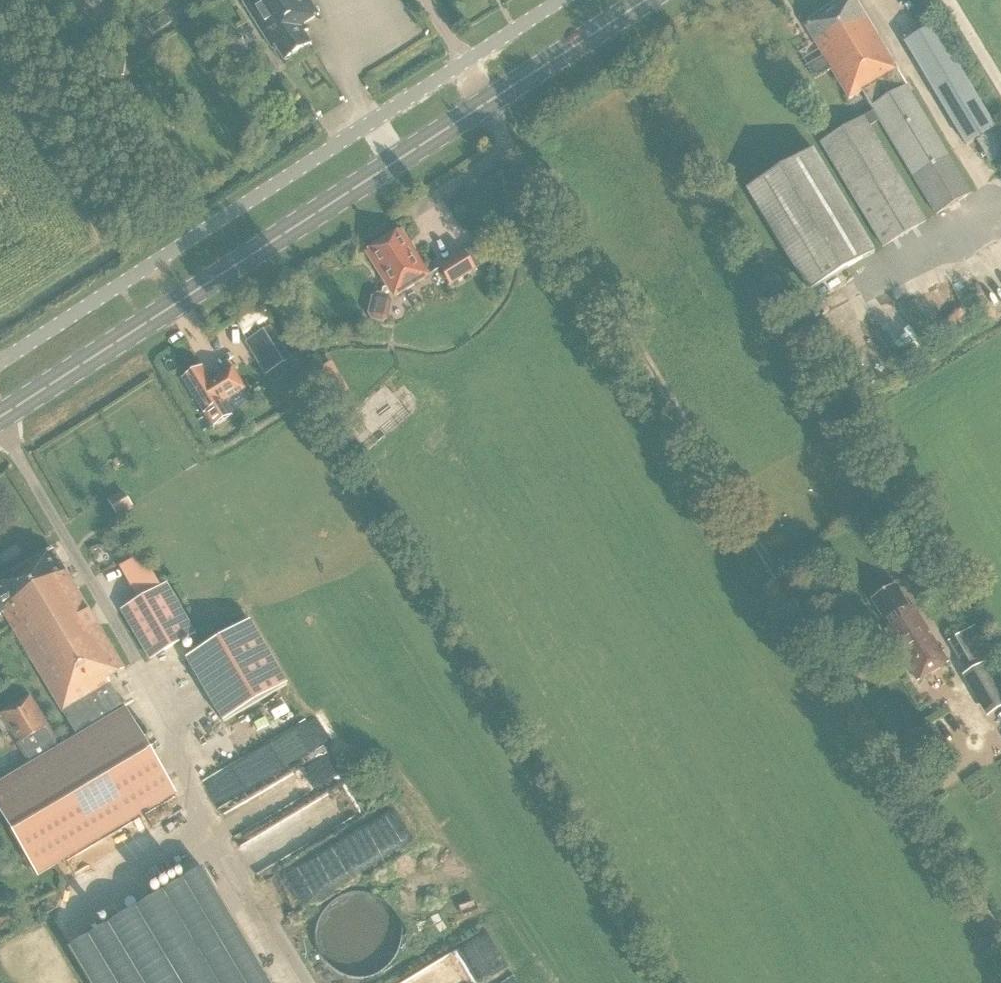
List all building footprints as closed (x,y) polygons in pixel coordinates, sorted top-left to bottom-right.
[(284,59),(311,43),(300,25),(318,14),(309,0),(242,0),(271,48),(275,45),(284,59)] [(856,0),(850,0),(806,27),(849,98),(861,90),(873,110),(863,116),(864,116),(820,142),(883,246),(926,220),(869,126),(879,119),(935,213),(971,192),(906,85),(896,68),(856,0)] [(975,139),(995,127),(934,24),(904,41),(966,144),(975,139)] [(975,139),(990,164),(1000,157),(1000,138),(995,127),(975,139)] [(876,252),(813,150),(747,190),(810,292),(876,252)] [(429,273),(401,228),(365,251),(393,296),(429,273)] [(474,269),(465,254),(463,251),(439,266),(450,284),(474,269)] [(836,287),(840,296),(855,290),(851,280),(836,287)] [(390,320),(394,304),(390,297),(380,294),(373,299),(369,314),(373,321),(384,324),(390,320)] [(259,324),(243,334),(248,342),(246,344),(264,374),(283,362),(264,332),(259,324)] [(349,391),(332,364),(316,375),(333,402),(349,391)] [(232,367),(211,380),(202,366),(182,379),(212,426),(232,413),(225,402),(246,390),(232,367)] [(397,417),(410,408),(405,401),(413,395),(399,374),(377,389),(397,417)] [(123,491),(108,500),(117,515),(132,506),(123,491)] [(107,539),(111,550),(124,546),(120,534),(107,539)] [(124,668),(53,550),(0,582),(0,613),(1,615),(5,613),(63,710),(71,723),(79,737),(30,766),(80,851),(177,792),(108,678),(124,668)] [(141,557),(121,569),(126,579),(147,566),(141,557)] [(870,600),(882,621),(918,678),(947,661),(913,606),(911,608),(897,584),(870,600)] [(194,631),(166,585),(122,611),(150,658),(194,631)] [(249,618),(186,656),(224,719),(287,681),(249,618)] [(947,643),(961,666),(989,649),(975,626),(947,643)] [(986,718),(1000,709),(1000,678),(990,660),(961,677),(986,718)] [(30,695),(0,713),(0,715),(23,754),(53,735),(30,695)] [(266,858),(364,808),(343,767),(348,765),(323,716),(215,771),(232,802),(275,780),(284,797),(294,792),(301,806),(252,831),(266,858)] [(60,746),(53,735),(23,754),(30,764),(60,746)] [(30,766),(0,784),(0,812),(38,876),(80,851),(30,766)] [(312,850),(328,881),(413,837),(396,806),(312,850)] [(204,869),(70,949),(90,982),(271,982),(204,869)] [(346,977),(359,979),(371,978),(383,971),(394,961),(400,947),(401,932),(397,920),(391,909),(381,901),(367,895),(351,895),(337,900),(327,909),(320,919),(317,932),(317,946),(323,960),(334,971),(346,977)] [(455,950),(390,982),(472,982),(455,950)]
